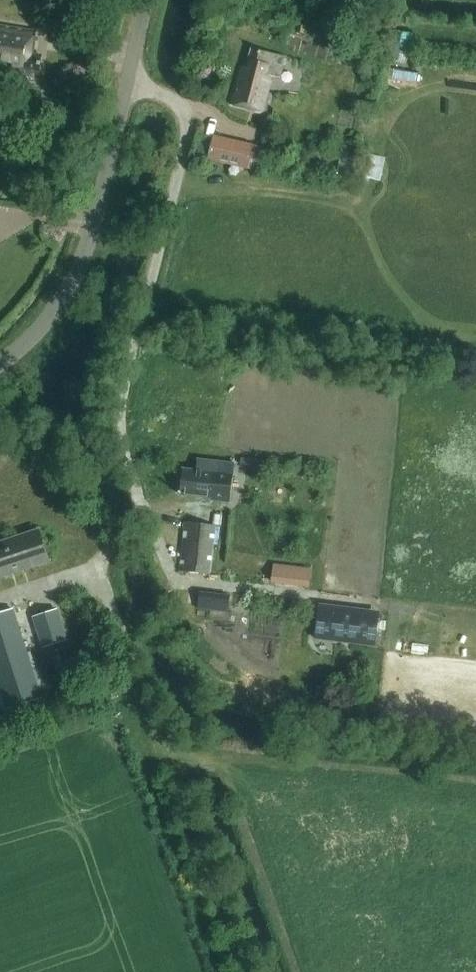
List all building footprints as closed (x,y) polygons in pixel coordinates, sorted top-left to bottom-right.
[(38,71),(41,55),(33,53),(37,31),(0,24),(0,74),(32,80),(34,70),(38,71)] [(280,78),(285,57),(250,49),(246,66),(239,65),(230,105),(263,113),(271,76),(280,78)] [(213,136),(208,159),(248,168),(253,145),(213,136)] [(197,457),(195,470),(183,469),(180,494),(212,498),(212,501),(229,503),(234,462),(197,457)] [(179,570),(210,574),(216,525),(184,521),(179,570)] [(49,560),(39,530),(0,543),(0,576),(49,560)] [(309,586),(311,568),(274,564),(271,582),(309,586)] [(230,594),(199,591),(197,608),(228,612),(230,594)] [(319,603),(314,639),(375,646),(380,611),(319,603)] [(41,695),(12,608),(0,612),(0,688),(6,707),(41,695)] [(42,647),(66,640),(57,609),(33,616),(42,647)]
